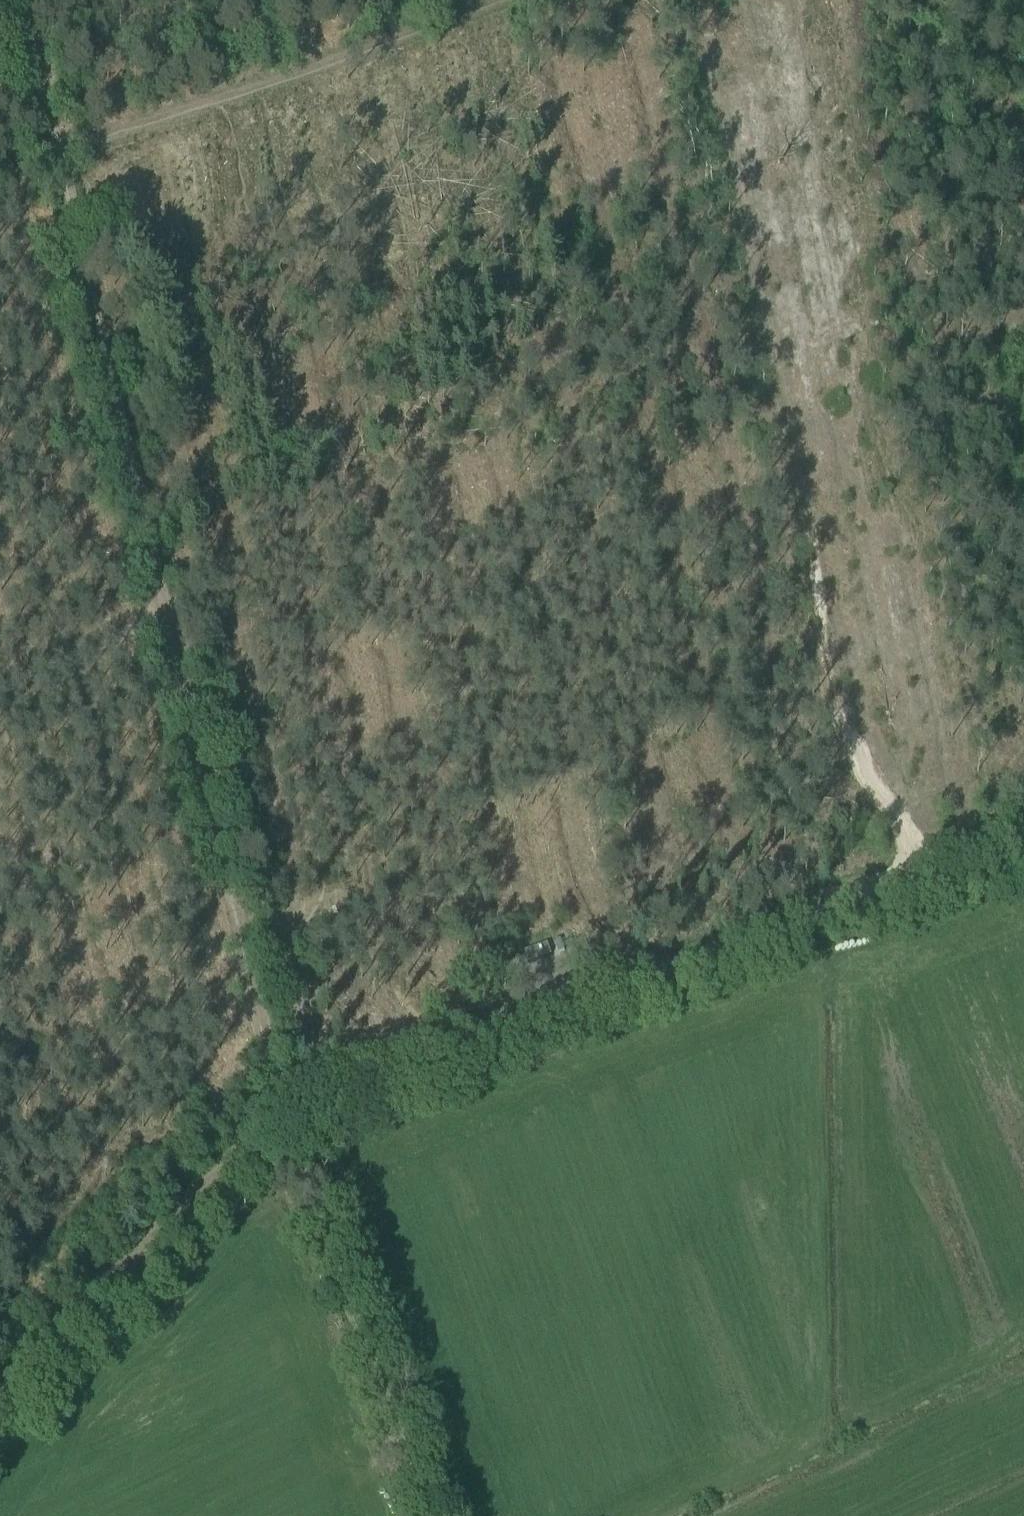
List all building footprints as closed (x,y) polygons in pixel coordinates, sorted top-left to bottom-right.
[(547,945),(525,953),(529,964),(551,956),(547,945)]
